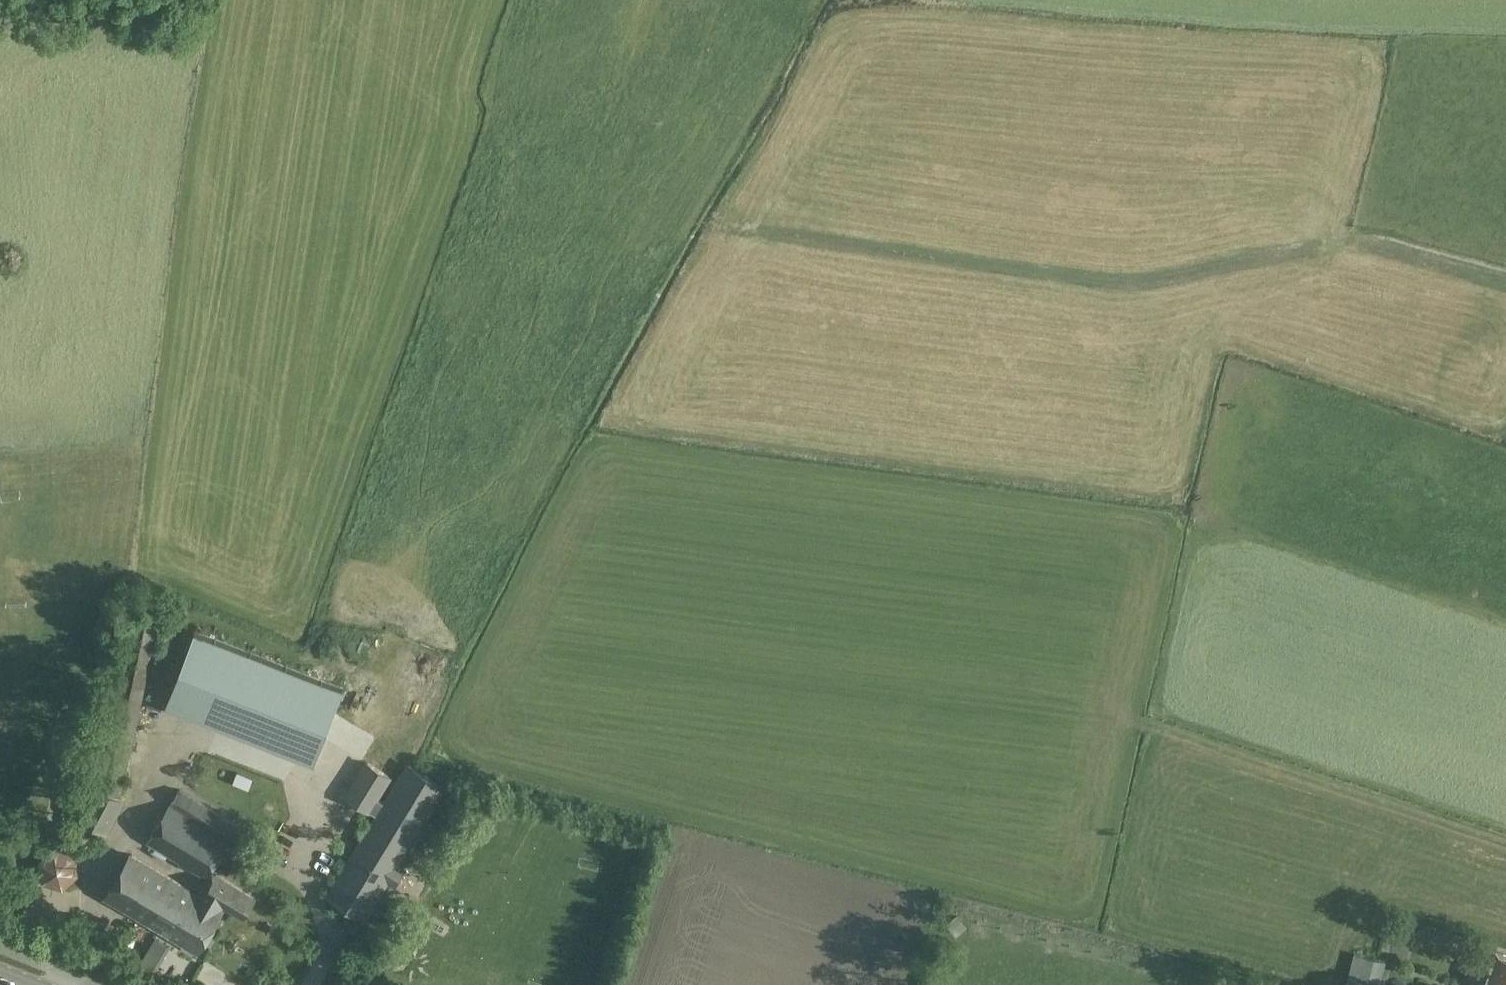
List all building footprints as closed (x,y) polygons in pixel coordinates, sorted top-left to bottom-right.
[(194,630),(165,705),(314,763),(344,688),(194,630)] [(366,760),(345,796),(371,812),(372,811),(376,814),(326,895),(366,919),(389,882),(396,886),(407,868),(400,864),(448,785),(408,761),(397,779),(366,760)] [(113,792),(95,788),(79,819),(107,833),(125,798),(113,792)] [(180,789),(171,805),(228,840),(238,825),(180,789)] [(171,805),(149,841),(206,876),(228,840),(171,805)] [(56,884),(76,871),(64,852),(44,864),(56,884)] [(238,852),(231,864),(240,869),(247,858),(238,852)] [(131,853),(105,897),(198,951),(224,908),(221,907),(222,905),(234,912),(246,891),(213,872),(200,894),(131,853)] [(242,887),(263,901),(269,891),(249,877),(242,887)] [(1490,970),(1484,984),(1505,984),(1505,954),(1497,951),(1487,947),(1480,966),(1490,970)] [(1346,984),(1368,984),(1375,958),(1354,953),(1346,984)] [(1375,958),(1368,984),(1380,984),(1386,961),(1375,958)]
